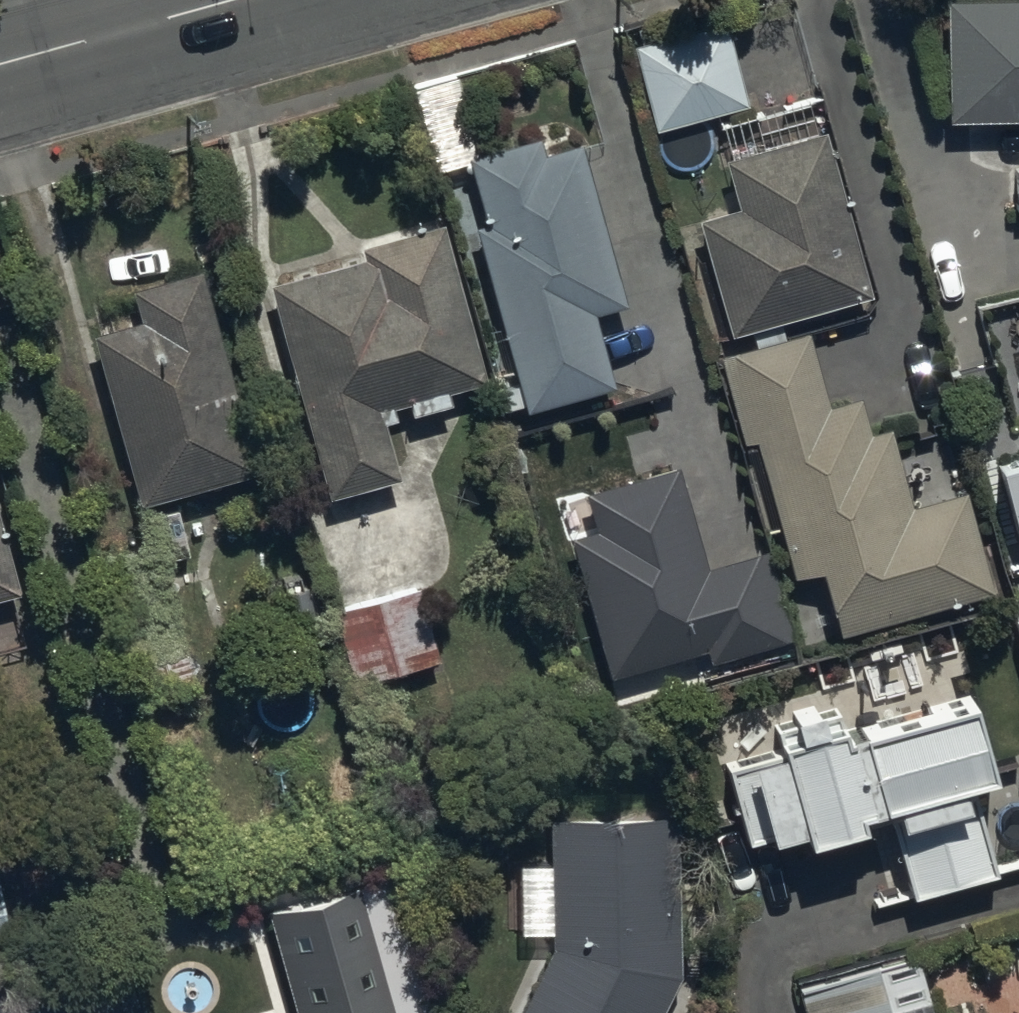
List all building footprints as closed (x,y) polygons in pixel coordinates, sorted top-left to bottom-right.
[(948,129),(1018,128),(1018,10),(947,11),(948,129)] [(635,55),(657,137),(748,113),(726,30),(661,47),(657,29),(638,34),(643,53),(635,55)] [(700,226),(733,343),(874,305),(830,140),(728,168),(741,215),(700,226)] [(597,322),(629,313),(583,150),(546,161),(542,147),(469,167),(488,236),(480,239),(523,390),(499,397),(505,417),(526,411),(529,421),(617,396),(597,322)] [(398,427),(394,414),(488,389),(446,233),(365,255),(367,265),(270,291),(327,506),(402,486),(388,430),(398,427)] [(88,326),(145,515),(260,481),(204,280),(134,299),(137,312),(88,326)] [(823,578),(842,640),(995,599),(968,499),(911,514),(890,436),(872,441),(863,405),(829,414),(810,341),(722,365),(746,451),(758,448),(795,584),(823,578)] [(573,547),(612,684),(708,659),(710,669),(797,646),(773,556),(708,573),(682,473),(588,497),(599,540),(573,547)] [(1002,479),(1018,546),(1018,474),(1002,479)] [(21,601),(0,518),(0,606),(21,601)] [(161,573),(112,587),(147,708),(196,693),(161,573)] [(337,620),(361,694),(442,667),(417,593),(337,620)] [(864,833),(896,824),(920,908),(1001,884),(977,801),(998,795),(970,695),(861,727),(866,746),(850,751),(841,720),(821,726),(816,708),(778,719),(786,746),(725,763),(751,854),(772,848),(775,857),(807,848),(811,863),(868,847),(864,833)] [(682,982),(679,822),(552,824),(552,873),(517,874),(518,935),(553,935),(554,957),(525,1012),(667,1012),(682,982)] [(269,917),(296,1012),(432,1012),(427,997),(394,1006),(382,960),(405,954),(386,887),(269,917)] [(10,945),(0,893),(0,947),(10,945)] [(920,961),(801,992),(807,1012),(934,1012),(920,961)]
